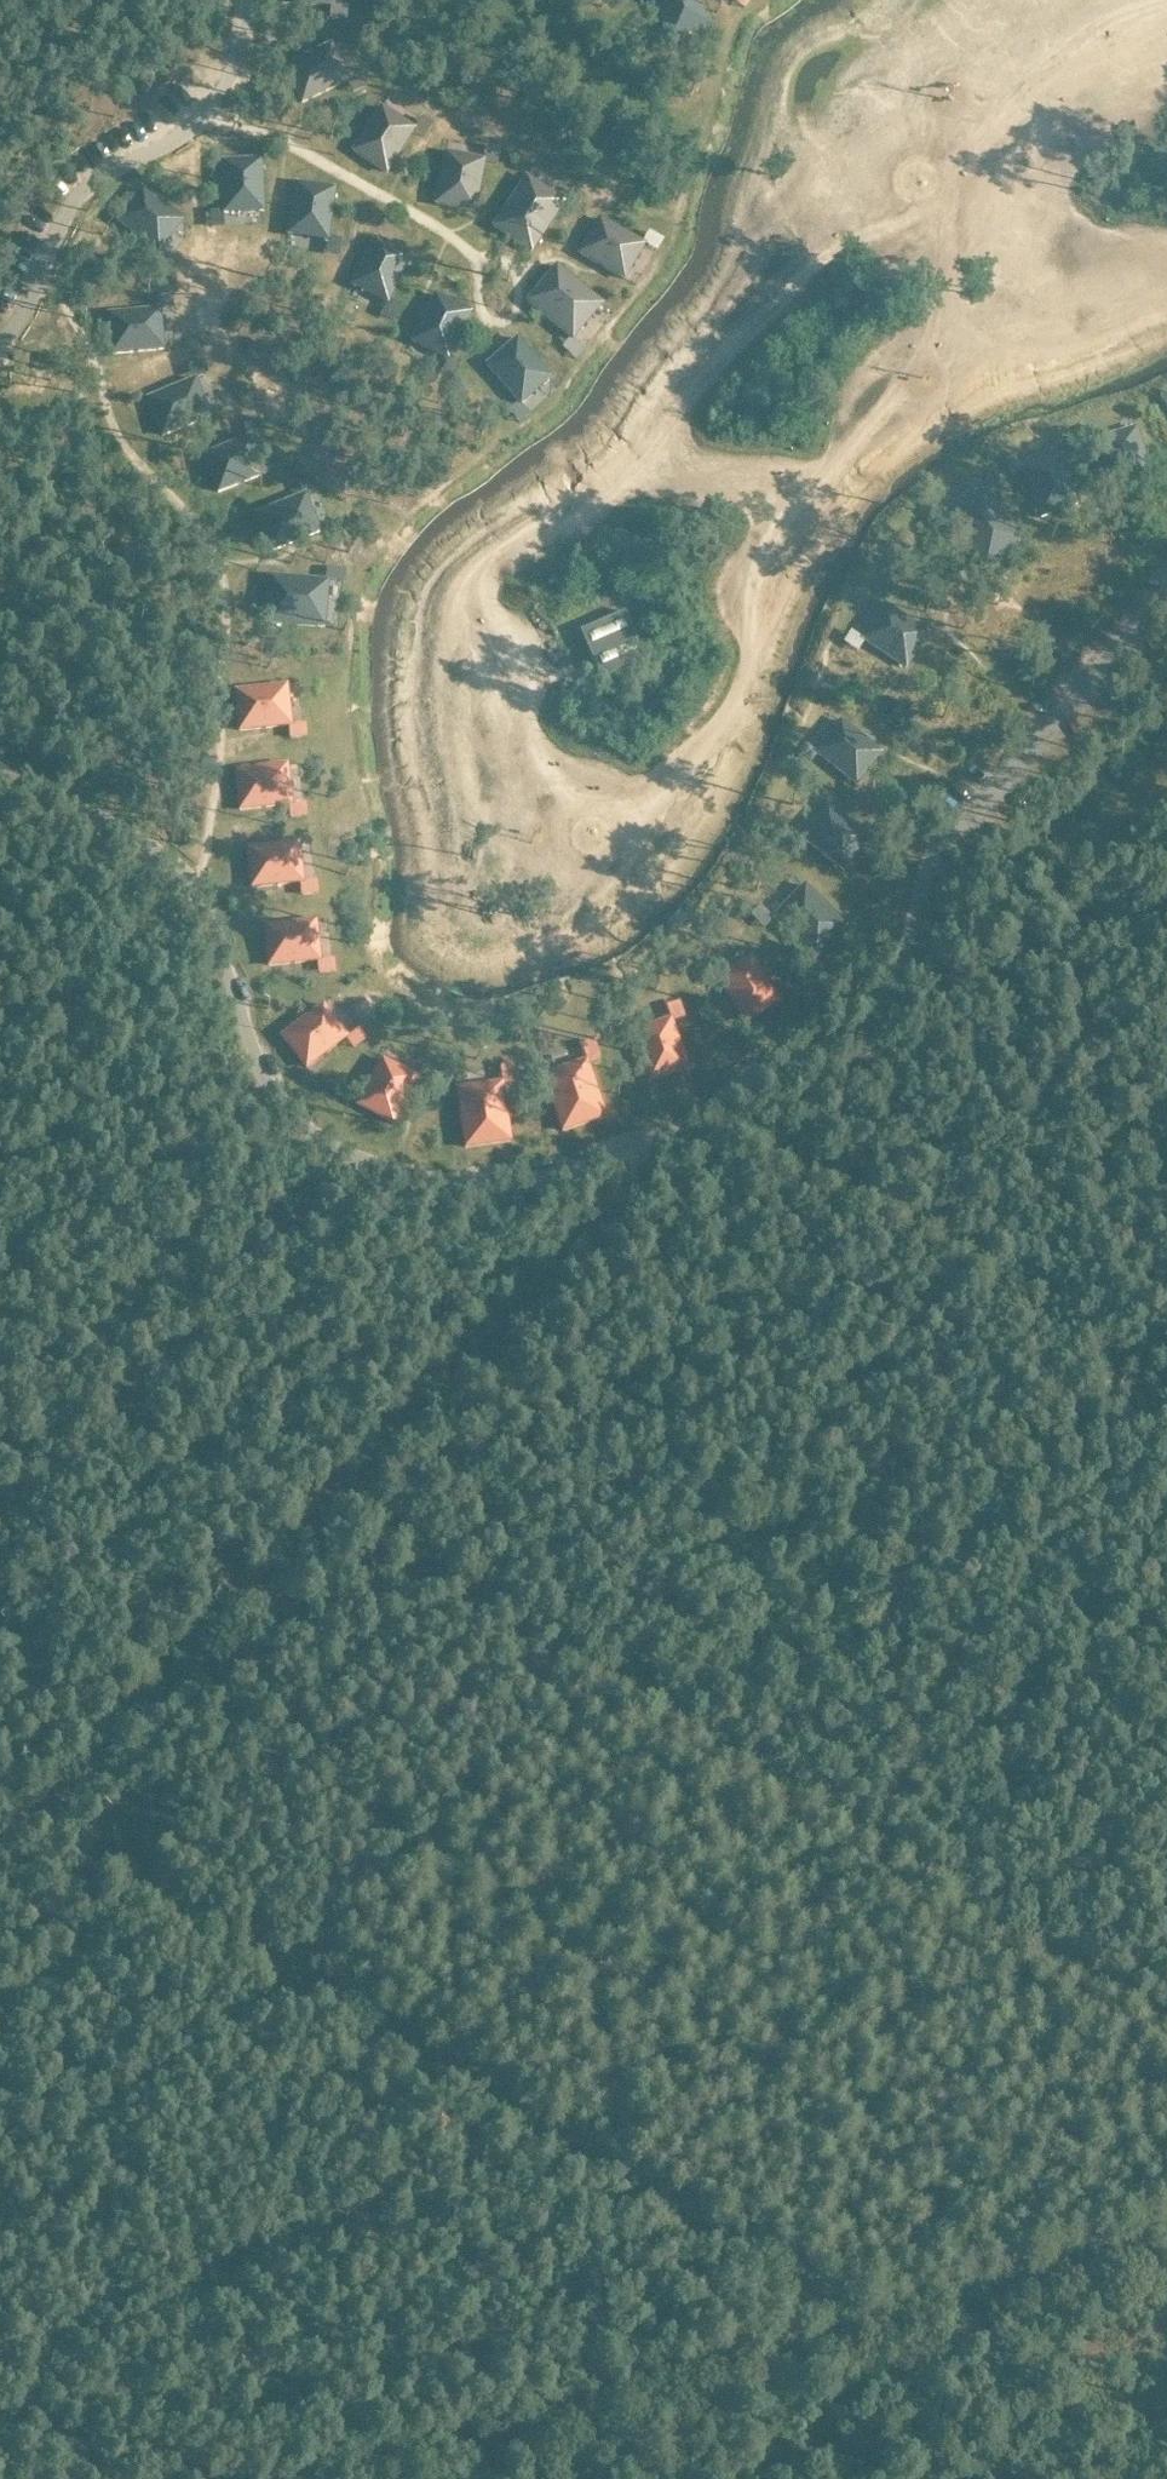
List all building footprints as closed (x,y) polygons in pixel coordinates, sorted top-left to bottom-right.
[(698,0),(655,0),(670,39),(707,25),(698,0)] [(331,44),(285,67),(302,102),(348,80),(331,44)] [(381,108),(353,151),(386,173),(414,129),(381,108)] [(445,153),(436,204),(474,211),(484,160),(445,153)] [(262,212),(260,160),(220,162),(223,213),(262,212)] [(526,177),(494,227),(532,252),(564,202),(526,177)] [(327,239),(335,188),(296,183),(288,234),(327,239)] [(182,223),(141,191),(117,222),(158,254),(182,223)] [(644,245),(599,219),(580,253),(624,279),(644,245)] [(388,302),(411,256),(375,238),(352,285),(388,302)] [(602,304),(556,266),(527,301),(573,339),(602,304)] [(448,359),(471,312),(435,295),(412,341),(448,359)] [(163,349),(159,309),(107,315),(111,354),(163,349)] [(551,378),(517,339),(487,365),(521,404),(551,378)] [(195,379),(147,399),(162,436),(210,416),(195,379)] [(1100,440),(1115,490),(1153,478),(1138,429),(1100,440)] [(251,436),(203,456),(218,492),(266,473),(251,436)] [(1023,469),(1041,518),(1078,504),(1060,455),(1023,469)] [(949,521),(985,567),(1021,539),(985,492),(949,521)] [(305,495),(257,514),(272,551),(320,532),(305,495)] [(328,581),(269,576),(265,622),(324,627),(328,581)] [(863,639),(906,668),(928,634),(885,606),(863,639)] [(644,659),(624,613),(579,633),(598,678),(644,659)] [(286,686),(235,691),(239,730),(290,725),(286,686)] [(816,752),(856,784),(881,753),(841,721),(816,752)] [(286,765),(235,770),(239,810),(291,804),(286,765)] [(292,798),(293,805),(280,806),(281,817),(306,816),(305,797),(292,798)] [(802,838),(843,870),(868,839),(827,807),(802,838)] [(299,842),(247,847),(252,887),(303,881),(299,842)] [(772,918),(815,960),(847,927),(804,885),(772,918)] [(315,921),(264,926),(268,966),(319,960),(315,921)] [(718,978),(745,1023),(779,1002),(752,958),(718,978)] [(323,1005),(282,1036),(306,1068),(347,1037),(323,1005)] [(633,1032),(649,1081),(687,1068),(671,1019),(633,1032)] [(382,1059),(357,1105),(393,1123),(417,1078),(382,1059)] [(543,1075),(562,1132),(605,1117),(586,1061),(543,1075)] [(457,1089),(465,1148),(510,1141),(502,1083),(457,1089)]
